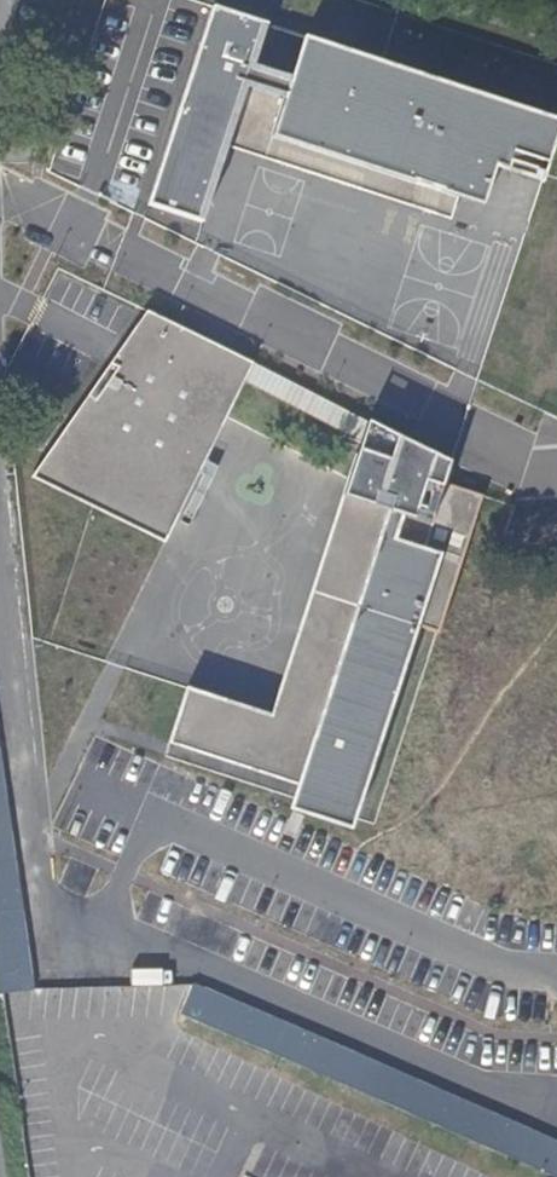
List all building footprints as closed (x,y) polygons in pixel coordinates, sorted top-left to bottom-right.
[(556,179),(556,120),(224,13),(159,210),(210,225),(236,148),(458,220),(466,200),(495,209),(506,174),(554,188),(556,179)] [(93,402),(40,480),(173,545),(247,388),(257,368),(153,316),(93,402)] [(381,431),(257,368),(247,388),(374,453),(381,431)] [(429,531),(449,464),(381,431),(374,453),(356,507),(429,531)] [(429,531),(356,507),(348,504),(278,720),(191,694),(173,756),(303,800),(300,816),(360,836),(426,630),(444,634),(467,555),(486,499),(456,488),(460,469),(449,464),(429,531)] [(33,992),(17,837),(0,839),(0,992),(0,995),(33,992)] [(180,1021),(556,1169),(556,1136),(192,992),(180,1021)]
